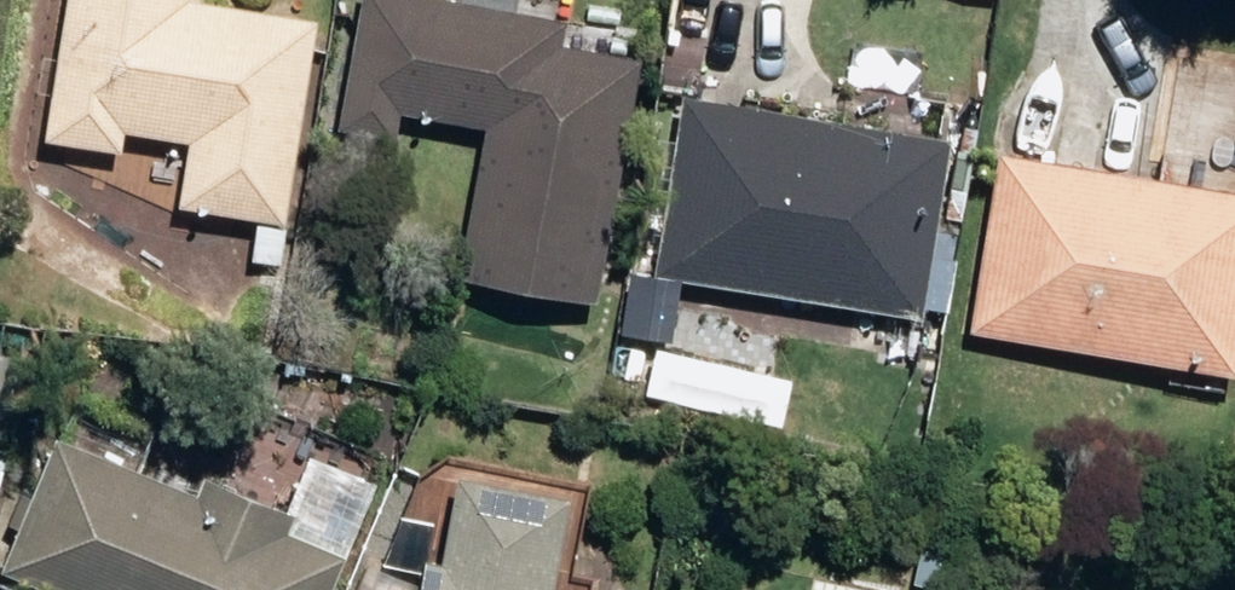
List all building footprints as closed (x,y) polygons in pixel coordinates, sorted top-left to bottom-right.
[(281,226),(312,25),(185,6),(186,0),(65,0),(44,143),(119,154),(122,136),(187,146),(177,210),(281,226)] [(592,306),(637,61),(559,47),(563,24),(432,0),(359,0),(334,128),(393,140),(398,113),(484,130),(456,280),(592,306)] [(595,50),(635,56),(638,31),(599,25),(595,50)] [(1223,155),(1234,144),(1234,111),(1226,100),(1203,98),(1187,113),(1186,137),(1200,153),(1223,155)] [(651,280),(919,325),(948,145),(681,101),(651,280)] [(1232,379),(1234,359),(1234,195),(997,157),(967,335),(1232,379)] [(340,561),(283,538),(291,519),(201,482),(195,498),(55,440),(0,571),(0,573),(41,589),(328,589),(340,561)] [(561,502),(448,482),(434,566),(421,564),(416,589),(547,589),(561,502)]
